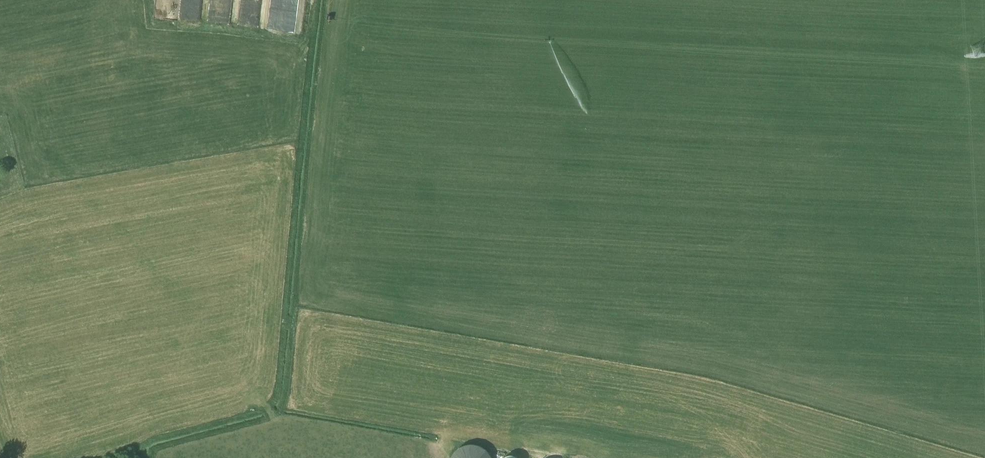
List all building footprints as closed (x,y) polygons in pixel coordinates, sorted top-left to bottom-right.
[(212,14),(219,14),(219,8),(225,9),(225,0),(212,0),(212,14)] [(157,16),(167,15),(166,7),(156,7),(157,16)]
